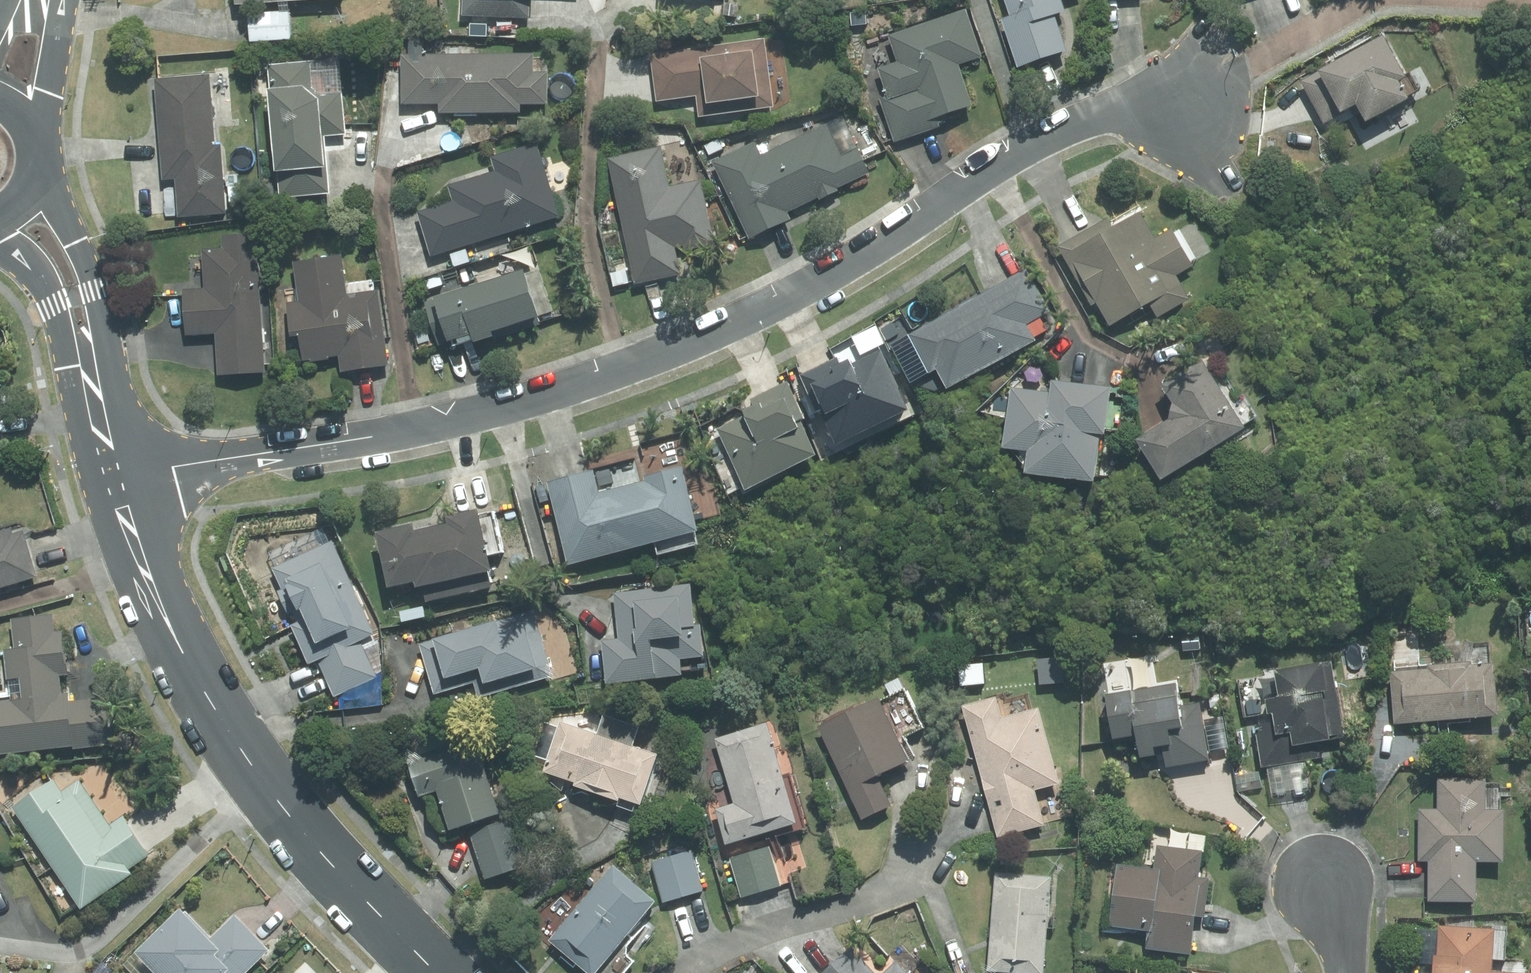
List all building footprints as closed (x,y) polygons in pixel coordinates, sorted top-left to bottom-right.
[(530,20),(531,0),(462,0),(461,17),(530,20)] [(1011,16),(1001,19),(1018,68),(1068,51),(1056,15),(1066,12),(1063,0),(1005,0),(1011,16)] [(982,57),(966,10),(888,37),(897,63),(878,70),(886,95),(878,98),(894,142),(939,126),(937,120),(973,107),(959,64),(982,57)] [(251,43),(292,40),(290,11),(249,14),(251,43)] [(487,35),(487,24),(471,24),(471,35),(487,35)] [(1326,126),(1359,107),(1368,124),(1410,100),(1401,83),(1407,79),(1385,38),(1303,83),(1326,126)] [(764,40),(650,56),(657,102),(697,96),(700,117),(774,107),(764,40)] [(533,55),(401,56),(401,105),(439,105),(439,114),(519,114),(520,105),(547,106),(547,73),(533,73),(533,55)] [(280,199),(330,194),(324,137),(345,135),(338,60),(266,67),(280,199)] [(154,80),(162,179),(176,179),(178,217),(227,213),(222,145),(216,146),(210,75),(154,80)] [(712,163),(749,240),(791,220),(787,213),(869,174),(858,150),(842,157),(826,125),(761,156),(755,142),(712,163)] [(709,156),(724,149),(719,139),(704,147),(709,156)] [(430,258),(559,218),(536,144),(491,158),(495,171),(448,187),(452,202),(416,214),(430,258)] [(637,284),(681,275),(675,249),(685,247),(686,251),(715,245),(702,181),(671,188),(662,148),(610,159),(637,284)] [(238,176),(226,176),(227,187),(239,186),(238,176)] [(276,213),(275,197),(263,198),(264,213),(276,213)] [(1155,239),(1141,214),(1114,229),(1109,220),(1058,248),(1090,307),(1096,304),(1110,328),(1150,306),(1157,320),(1189,302),(1176,277),(1193,268),(1172,230),(1155,239)] [(266,374),(257,235),(222,238),(223,249),(202,251),(205,290),(184,292),(186,336),(215,334),(217,377),(266,374)] [(453,268),(470,263),(466,251),(450,256),(453,268)] [(388,366),(378,291),(348,295),(343,256),(294,263),(299,302),(287,303),(291,337),(298,337),(302,362),(339,357),(341,373),(388,366)] [(632,283),(629,270),(613,274),(616,286),(632,283)] [(1025,270),(908,337),(931,376),(936,373),(947,392),(1036,342),(1027,326),(1050,312),(1025,270)] [(540,325),(524,273),(425,305),(438,347),(471,337),(474,346),(540,325)] [(838,357),(801,375),(819,413),(822,411),(839,447),(913,413),(883,349),(853,364),(851,360),(841,364),(838,357)] [(1174,406),(1170,421),(1137,443),(1163,485),(1247,431),(1202,362),(1162,387),(1174,406)] [(1025,477),(1094,485),(1100,437),(1106,437),(1111,388),(1052,382),(1051,395),(1010,390),(1003,451),(1028,454),(1025,477)] [(745,494),(817,460),(800,423),(805,420),(787,383),(750,400),(754,408),(741,413),(743,417),(716,430),(745,494)] [(568,567),(698,533),(681,468),(643,477),(644,482),(598,494),(593,471),(546,483),(568,567)] [(482,516),(481,513),(377,536),(390,591),(417,586),(418,591),(426,590),(429,603),(494,589),(491,575),(494,575),(490,558),(504,554),(495,513),(482,516)] [(36,574),(23,529),(13,533),(11,524),(0,528),(0,584),(36,574)] [(375,635),(333,541),(273,568),(281,587),(277,589),(288,615),(293,613),(297,623),(291,626),(309,665),(318,661),(334,698),(378,678),(361,642),(375,635)] [(695,627),(691,586),(613,594),(618,641),(602,642),(606,686),(683,679),(681,662),(704,659),(701,627),(695,627)] [(533,612),(419,646),(434,695),(474,683),(479,699),(553,677),(533,612)] [(53,613),(12,618),(16,648),(4,649),(8,679),(21,678),(23,698),(0,701),(0,754),(74,745),(74,748),(114,744),(108,696),(68,702),(67,692),(63,693),(61,674),(69,673),(64,630),(55,631),(53,613)] [(1317,742),(1343,737),(1329,662),(1273,672),(1277,698),(1264,701),(1266,717),(1271,716),(1272,723),(1253,727),(1260,768),(1319,757),(1317,742)] [(1472,667),(1472,663),(1428,667),(1428,671),(1390,674),(1395,727),(1499,719),(1495,665),(1472,667)] [(905,691),(899,680),(886,687),(891,697),(881,702),(879,699),(819,728),(862,819),(892,805),(880,778),(910,763),(908,758),(914,755),(906,737),(924,727),(906,690),(905,691)] [(1210,762),(1201,704),(1181,707),(1178,686),(1107,697),(1114,743),(1137,739),(1140,760),(1164,757),(1166,768),(1210,762)] [(963,707),(998,837),(1045,824),(1036,792),(1061,785),(1040,709),(1003,719),(997,698),(963,707)] [(635,749),(642,730),(606,717),(599,736),(563,723),(561,729),(547,724),(535,757),(549,762),(544,774),(576,786),(574,788),(620,805),(621,802),(643,809),(661,758),(635,749)] [(797,826),(768,725),(714,740),(733,804),(714,809),(725,847),(797,826)] [(499,817),(476,739),(408,759),(419,799),(438,793),(450,832),(499,817)] [(12,806),(81,907),(133,872),(129,867),(150,853),(124,814),(101,830),(75,792),(68,796),(55,778),(12,806)] [(1429,904),(1477,905),(1478,865),(1505,865),(1506,814),(1487,814),(1487,782),(1439,781),(1439,811),(1420,810),(1419,864),(1429,864),(1429,904)] [(510,890),(505,876),(527,869),(511,821),(470,834),(486,881),(488,881),(493,896),(510,890)] [(1116,865),(1109,926),(1147,931),(1145,950),(1191,955),(1195,917),(1204,918),(1209,878),(1198,877),(1201,852),(1156,846),(1153,869),(1116,865)] [(781,887),(769,848),(729,861),(741,899),(781,887)] [(703,891),(692,850),(651,861),(662,902),(703,891)] [(655,905),(612,868),(548,943),(584,972),(597,972),(655,905)] [(995,874),(988,972),(1044,972),(1051,878),(995,874)] [(158,972),(244,972),(270,948),(236,913),(211,936),(180,906),(135,949),(158,972)] [(1495,932),(1438,929),(1436,972),(1493,972),(1495,932)] [(825,972),(873,972),(852,950),(825,972)] [(897,964),(887,972),(904,972),(897,964)]
